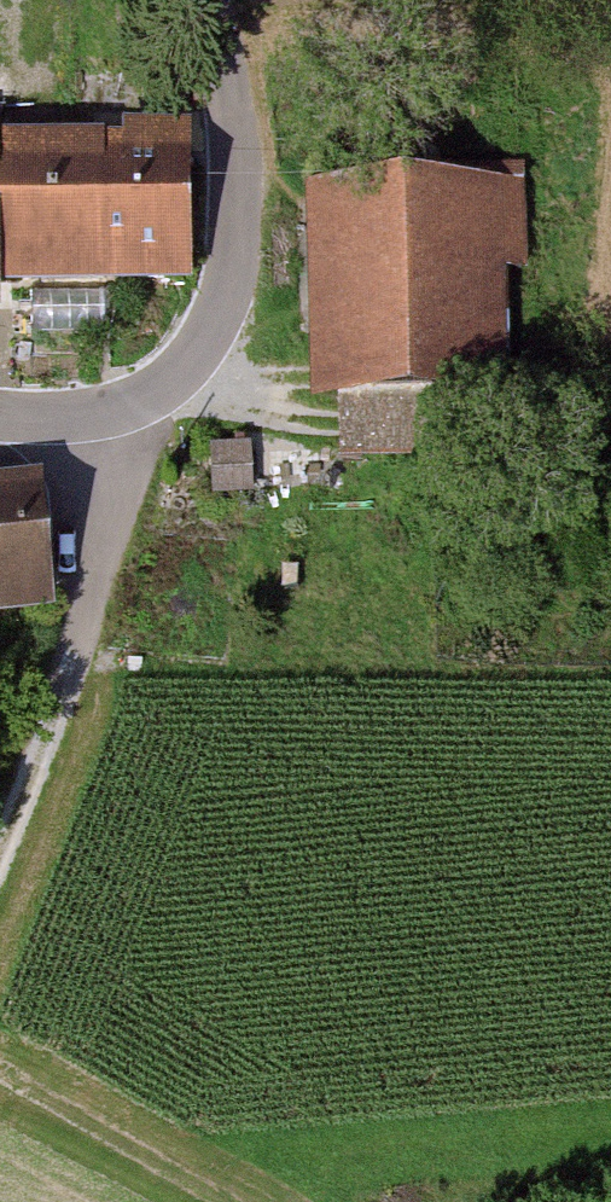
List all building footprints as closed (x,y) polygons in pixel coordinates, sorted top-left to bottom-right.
[(182,291),(184,147),(0,145),(0,289),(182,291)] [(507,191),(318,197),(323,392),(512,386),(507,191)] [(46,613),(39,497),(0,499),(0,616),(46,613)]
